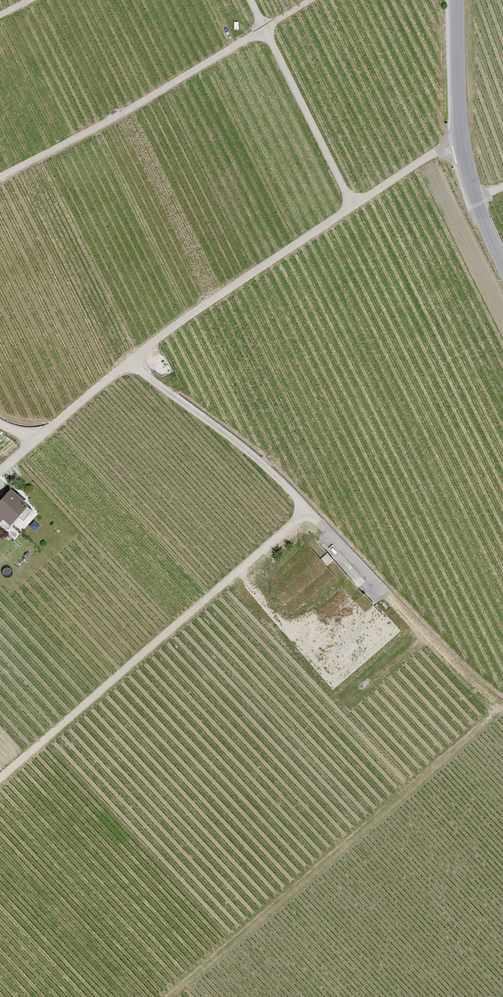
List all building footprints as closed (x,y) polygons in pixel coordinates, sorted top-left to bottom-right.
[(8,490),(0,499),(0,524),(5,529),(25,507),(8,490)]
